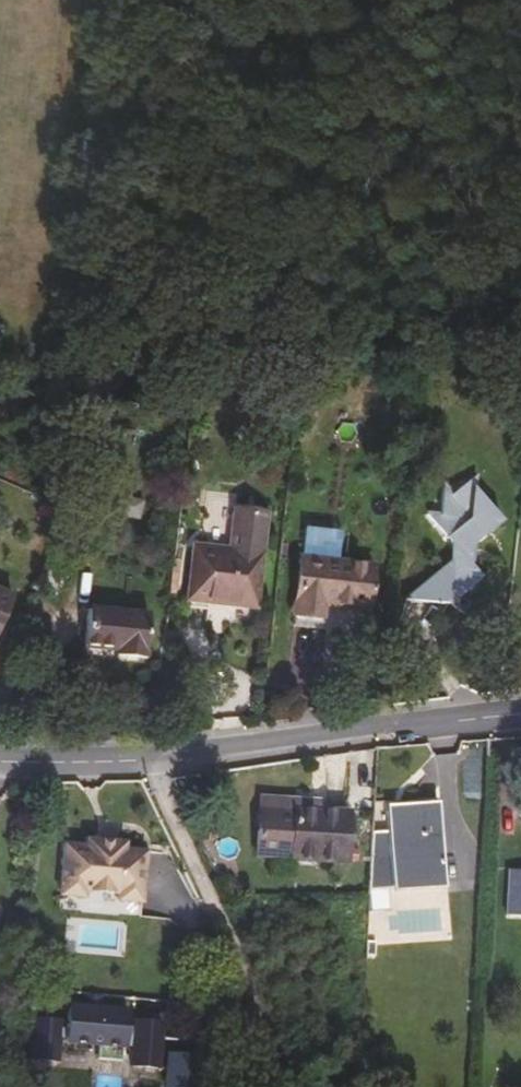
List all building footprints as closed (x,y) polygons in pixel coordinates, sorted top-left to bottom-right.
[(427,518),(450,545),(449,565),(405,601),(449,605),(480,580),(469,568),(469,554),(499,528),(470,493),(471,483),(450,498),(442,491),(440,518),(427,518)] [(195,550),(189,599),(254,606),(259,557),(263,516),(234,513),(230,553),(195,550)] [(302,561),(296,612),(325,617),(326,606),(367,610),(373,570),(302,561)] [(14,600),(0,594),(0,629),(14,600)] [(88,611),(84,648),(112,651),(113,656),(144,660),(149,619),(88,611)] [(262,795),(261,808),(319,811),(320,800),(262,795)] [(388,807),(390,850),(377,850),(373,890),(391,889),(393,891),(444,888),(438,805),(388,807)] [(349,813),(319,811),(261,808),(257,857),(346,863),(349,813)] [(69,847),(70,901),(91,901),(91,894),(124,894),(124,900),(146,900),(146,846),(124,846),(124,839),(91,839),(91,846),(69,847)] [(509,872),(507,921),(520,922),(520,873),(509,872)] [(70,1044),(69,1049),(102,1051),(101,1062),(126,1063),(127,1053),(132,1053),(132,1049),(133,1030),(134,1012),(72,1009),(70,1030),(70,1044)] [(40,1020),(37,1062),(63,1064),(64,1044),(65,1030),(66,1021),(40,1020)] [(137,1049),(136,1069),(164,1070),(165,1022),(138,1021),(138,1030),(137,1049)]
